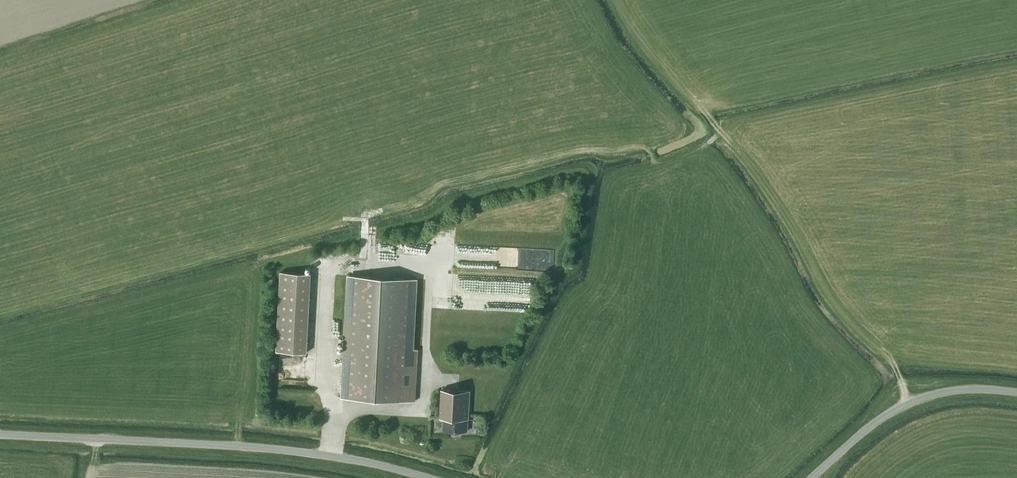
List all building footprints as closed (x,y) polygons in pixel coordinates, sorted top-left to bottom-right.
[(310,273),(305,273),(280,272),(276,351),(306,353),(310,273)] [(412,349),(415,279),(349,275),(343,397),(415,400),(417,349),(412,349)] [(441,389),(440,417),(444,417),(443,429),(467,431),(469,391),(441,389)]
